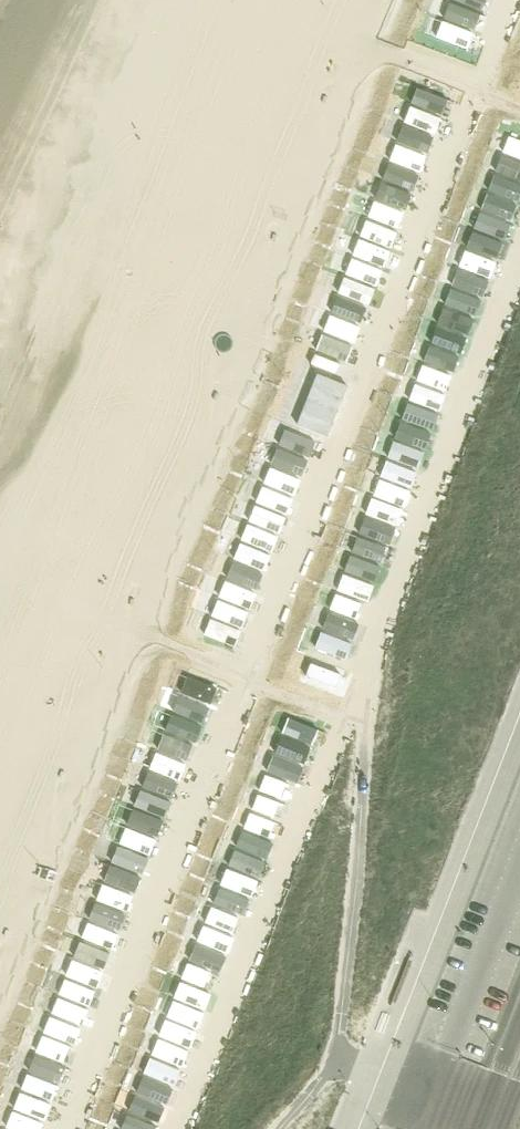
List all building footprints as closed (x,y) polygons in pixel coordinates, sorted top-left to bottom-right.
[(488,11),(492,0),(457,0),(488,11)] [(436,36),(466,48),(481,13),(450,1),(436,36)] [(412,100),(440,110),(445,96),(418,85),(412,100)] [(405,104),(371,215),(402,224),(435,113),(405,104)] [(382,499),(406,506),(442,392),(445,393),(451,373),(460,376),(519,186),(519,141),(497,134),(382,499)] [(361,229),(388,241),(394,228),(367,216),(361,229)] [(323,327),(351,338),(381,266),(353,255),(323,327)] [(322,331),(316,346),(345,357),(351,341),(322,331)] [(296,420),(326,433),(347,382),(317,369),(296,420)] [(226,620),(249,627),(307,433),(275,424),(212,635),(221,637),(226,620)] [(317,651),(348,657),(352,638),(349,637),(352,621),(324,616),(317,651)] [(286,715),(258,790),(290,802),(317,727),(286,715)] [(138,793),(133,825),(162,829),(167,797),(138,793)] [(273,816),(277,802),(256,795),(251,809),(273,816)] [(253,876),(258,878),(277,821),(243,810),(186,980),(215,989),(253,876)] [(121,842),(106,879),(135,891),(156,837),(128,826),(121,842)] [(172,1083),(141,1072),(121,1128),(154,1128),(156,1122),(158,1123),(172,1083)] [(10,1128),(41,1128),(50,1101),(21,1092),(10,1128)]
